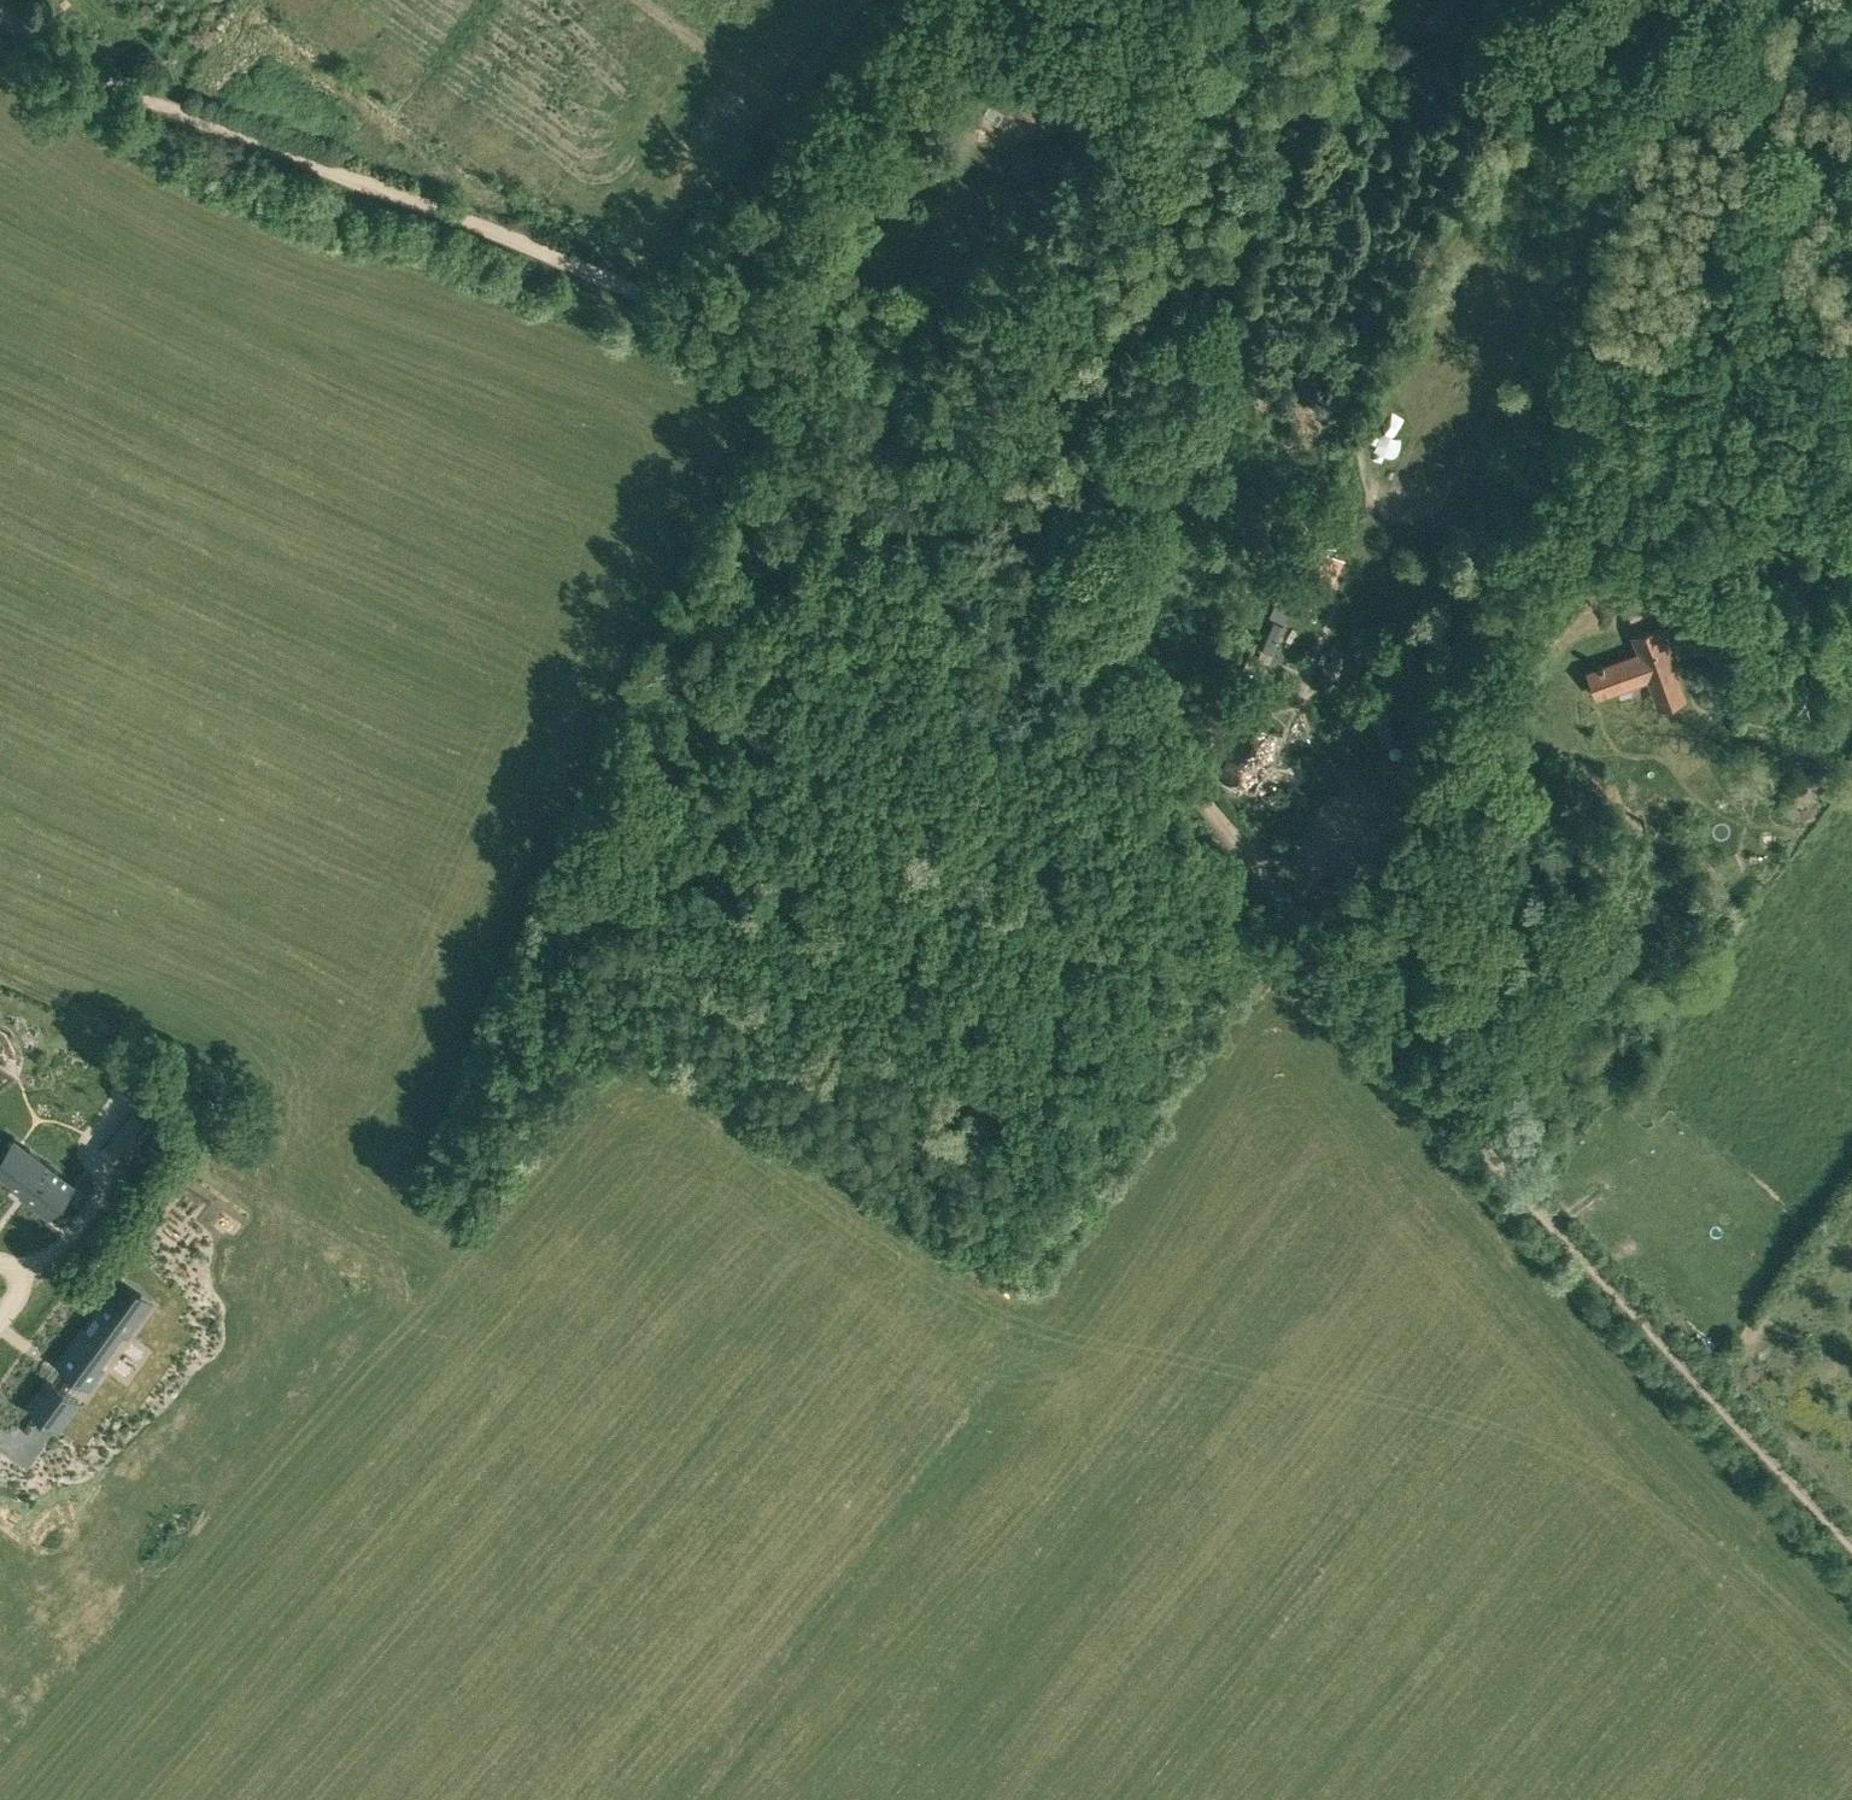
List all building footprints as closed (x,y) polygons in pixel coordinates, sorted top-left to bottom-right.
[(967,53),(960,48),(956,46),(950,57),(955,60),(961,63),(967,53)] [(1005,110),(1025,123),(1027,120),(1031,119),(1036,111),(1035,106),(1042,94),(1007,72),(1007,73),(994,65),(986,78),(999,86),(983,113),(997,122),(1005,110)] [(1042,107),(1036,129),(1048,132),(1054,110),(1042,107)] [(1302,584),(1296,597),(1315,606),(1322,593),(1328,596),(1335,581),(1329,578),(1338,557),(1319,548),(1309,569),(1302,566),(1295,581),(1302,584)] [(1285,621),(1274,617),(1261,645),(1272,650),(1285,621)] [(1649,677),(1658,705),(1684,696),(1674,670),(1679,668),(1664,625),(1633,636),(1639,653),(1588,671),(1597,695),(1649,677)] [(1332,653),(1329,658),(1328,663),(1325,662),(1316,685),(1334,692),(1347,659),(1332,653)] [(1384,703),(1367,709),(1381,743),(1398,737),(1384,703)] [(1270,752),(1242,790),(1266,808),(1294,770),(1270,752)] [(1386,830),(1341,807),(1332,823),(1377,847),(1386,830)] [(1326,820),(1310,811),(1286,856),(1302,865),(1326,820)] [(122,1166),(153,1126),(132,1110),(101,1150),(122,1166)] [(42,1216),(67,1183),(22,1150),(0,1179),(15,1190),(12,1194),(42,1216)] [(1600,1211),(1620,1202),(1614,1188),(1594,1198),(1600,1211)] [(113,1272),(112,1271),(51,1355),(52,1356),(54,1354),(82,1375),(80,1378),(82,1379),(97,1358),(93,1354),(114,1326),(118,1329),(133,1308),(132,1307),(130,1309),(102,1288),(113,1272)] [(69,1392),(68,1395),(44,1376),(26,1401),(50,1419),(49,1421),(50,1422),(71,1393),(69,1392)]
